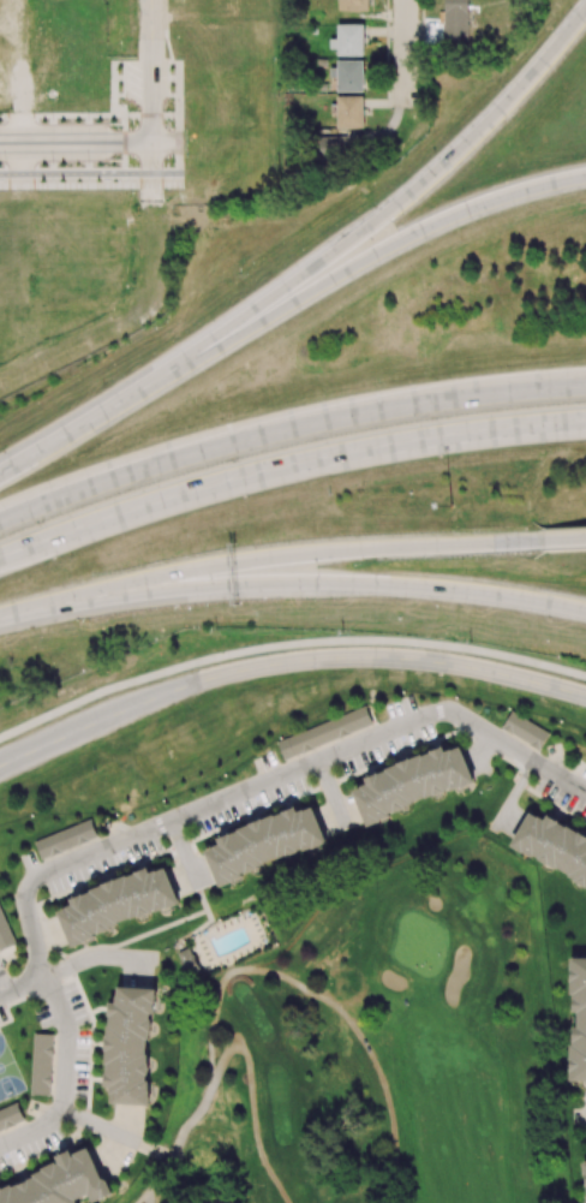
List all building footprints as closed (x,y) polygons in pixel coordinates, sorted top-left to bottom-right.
[(174,953),(186,979),(202,973),(190,947),(185,949),(174,953)]
